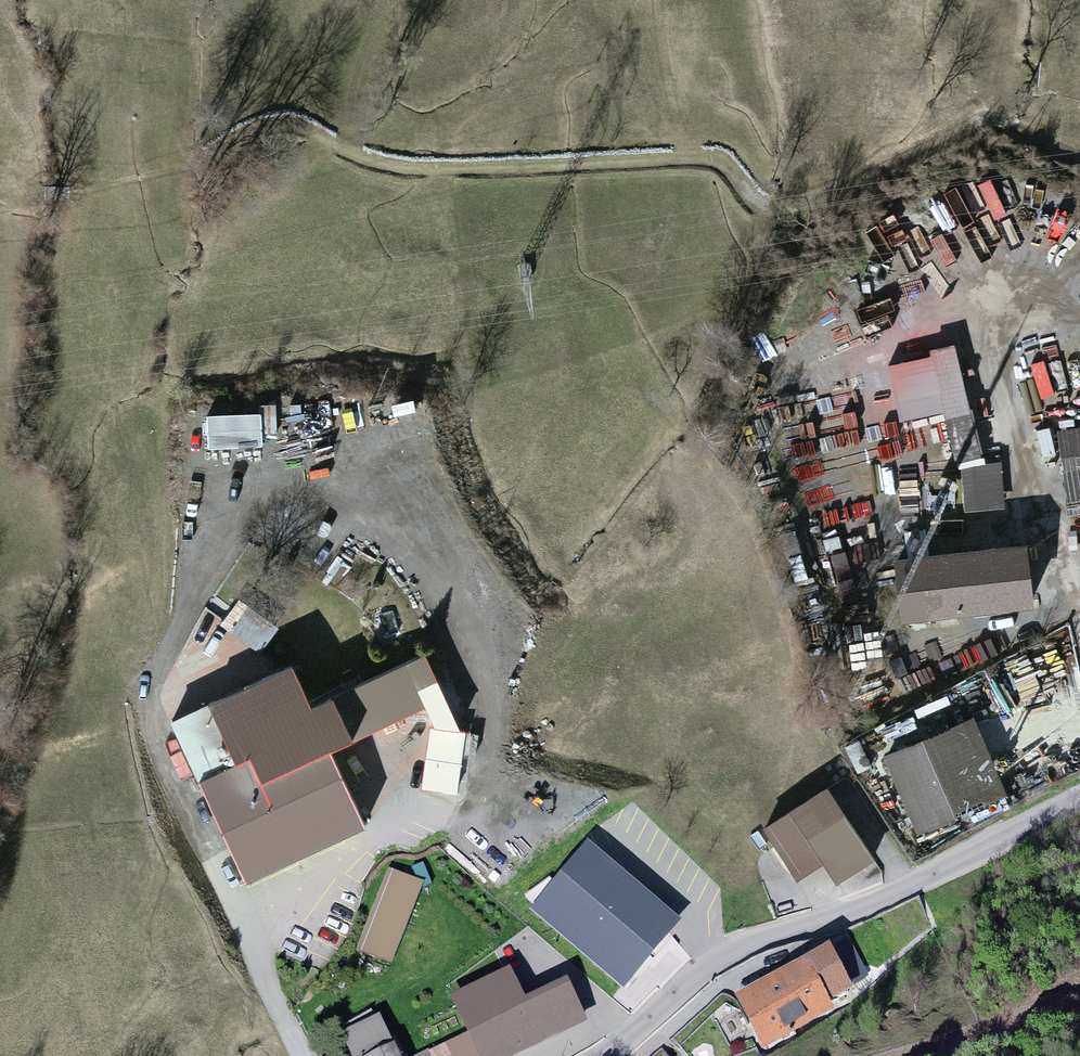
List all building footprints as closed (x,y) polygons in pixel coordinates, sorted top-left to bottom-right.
[(962,344),(891,358),(903,419),(950,410),(958,452),(982,448),(962,344)] [(210,413),(211,449),(266,446),(265,411),(210,413)] [(1064,428),(1067,496),(1079,496),(1079,427),(1064,428)] [(1005,462),(965,464),(966,507),(1007,505),(1005,462)] [(1032,543),(904,552),(908,615),(1036,606),(1032,543)] [(233,634),(262,650),(275,628),(246,611),(233,634)] [(299,659),(176,709),(245,875),(366,825),(366,816),(336,743),(430,704),(434,712),(426,787),(461,791),(467,733),(445,680),(446,670),(438,650),(432,649),(315,697),(299,659)] [(978,713),(885,751),(918,831),(1011,792),(978,713)] [(826,862),(839,882),(878,858),(832,782),(765,823),(799,879),(826,862)] [(589,838),(532,909),(628,987),(686,917),(589,838)] [(392,868),(361,951),(396,963),(426,880),(392,868)] [(736,990),(766,1051),(841,1014),(835,1002),(860,990),(837,941),(736,990)] [(573,976),(528,994),(515,965),(453,991),(471,1034),(417,1055),(519,1055),(593,1025),(573,976)] [(357,1055),(405,1055),(387,1010),(345,1027),(357,1055)]
